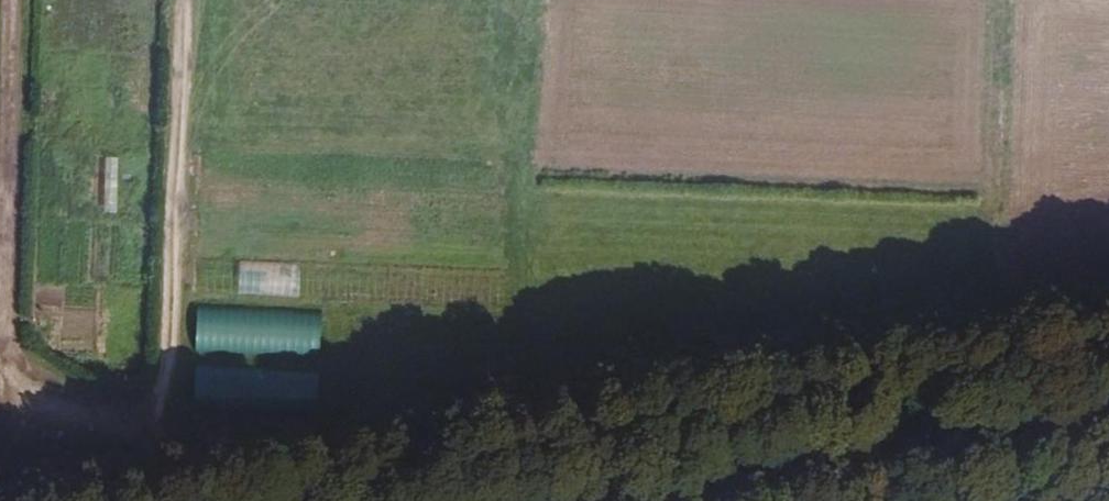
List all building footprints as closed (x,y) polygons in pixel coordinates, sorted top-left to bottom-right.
[(241,261),(240,293),(301,296),(303,264),(241,261)] [(199,368),(198,397),(320,400),(321,368),(282,367),(283,346),(323,347),(324,313),(202,310),(201,341),(218,341),(217,369),(199,368)]
